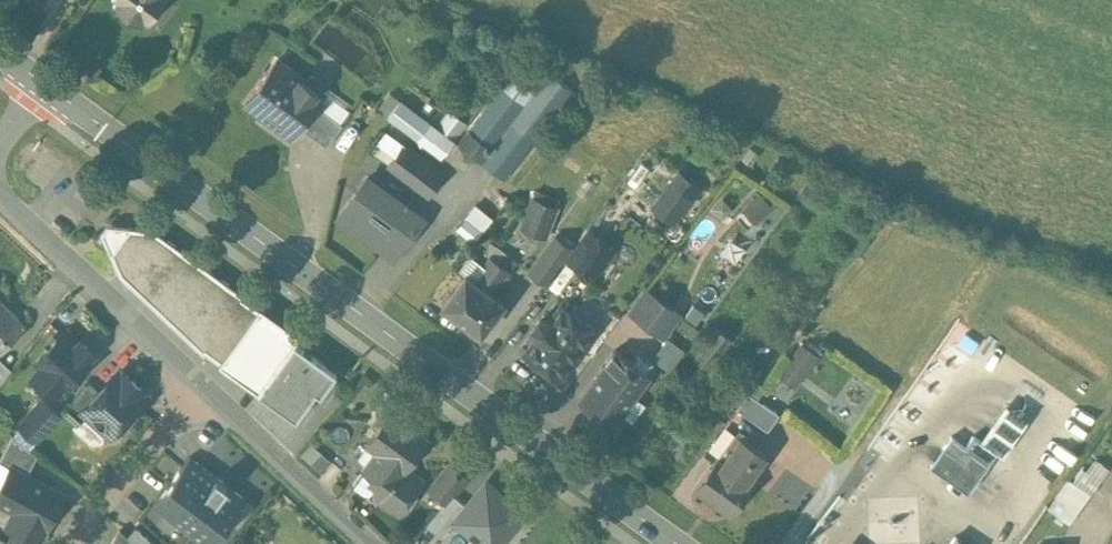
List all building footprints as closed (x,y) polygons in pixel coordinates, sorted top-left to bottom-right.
[(117,1),(113,6),(141,25),(144,21),(148,24),(166,0),(115,0),(117,1)] [(323,94),(276,59),(244,102),(292,138),(299,127),(315,105),(323,94)] [(492,149),(481,163),(504,181),(573,91),(549,73),(492,149)] [(502,87),(468,131),(492,149),(525,105),(502,87)] [(436,128),(402,102),(401,102),(400,101),(388,117),(442,158),(454,142),(436,128)] [(343,124),(315,105),(299,127),(326,147),(343,124)] [(467,126),(449,111),(436,128),(454,142),(467,126)] [(492,149),(468,131),(458,145),(481,163),(492,149)] [(442,176),(386,132),(377,144),(395,157),(388,167),(426,195),(442,176)] [(406,193),(388,180),(373,202),(391,215),(406,193)] [(671,184),(654,208),(672,222),(690,197),(671,184)] [(358,191),(325,238),(358,262),(391,215),(373,202),(358,191)] [(772,209),(760,196),(743,211),(755,224),(772,209)] [(556,207),(533,198),(526,217),(549,226),(556,207)] [(460,225),(477,237),(494,215),(477,203),(460,225)] [(244,295),(153,229),(130,227),(112,252),(121,273),(204,351),(205,349),(221,360),(258,308),(243,297),(244,295)] [(614,249),(590,231),(569,259),(594,277),(614,249)] [(555,238),(530,271),(545,282),(569,248),(555,238)] [(506,254),(492,243),(484,253),(488,256),(489,256),(499,263),(506,254)] [(499,263),(489,256),(488,256),(473,278),(492,293),(516,261),(506,254),(499,263)] [(473,278),(465,273),(442,304),(481,333),(504,301),(492,293),(473,278)] [(0,300),(0,353),(27,325),(0,300)] [(673,310),(652,302),(647,315),(668,325),(673,310)] [(562,304),(551,320),(539,319),(533,328),(537,338),(526,354),(530,358),(529,359),(530,365),(535,369),(541,368),(542,366),(558,378),(595,328),(562,304)] [(300,334),(260,306),(221,360),(219,363),(258,392),(295,342),(300,334)] [(668,325),(647,315),(630,336),(646,347),(647,345),(654,349),(668,325)] [(717,330),(696,357),(708,367),(729,339),(717,330)] [(76,344),(62,331),(37,360),(42,365),(32,376),(55,397),(65,386),(66,387),(92,358),(90,357),(94,353),(79,340),(76,344)] [(671,370),(686,348),(667,336),(653,358),(671,370)] [(337,372),(295,342),(258,392),(296,419),(316,391),(321,395),(337,372)] [(816,356),(802,346),(791,360),(806,371),(816,356)] [(651,376),(615,348),(600,369),(620,383),(626,375),(643,387),(651,376)] [(620,383),(600,369),(579,398),(613,425),(643,387),(626,375),(620,383)] [(128,375),(122,376),(118,373),(100,393),(85,410),(88,413),(94,419),(95,425),(105,434),(111,434),(145,396),(141,393),(141,387),(128,375)] [(765,388),(757,382),(749,393),(757,399),(765,388)] [(89,383),(62,412),(77,425),(88,413),(85,410),(100,393),(89,383)] [(757,399),(749,393),(737,409),(767,431),(779,414),(757,399)] [(42,397),(18,424),(37,440),(61,414),(42,397)] [(427,437),(391,410),(390,412),(382,410),(374,421),(378,428),(367,444),(378,452),(367,467),(382,478),(376,486),(378,495),(401,512),(424,479),(414,472),(413,474),(405,468),(427,437)] [(13,436),(0,460),(0,461),(11,467),(12,466),(27,475),(38,455),(13,436)] [(766,454),(740,436),(722,460),(748,479),(766,454)] [(313,443),(304,453),(321,469),(330,459),(313,443)] [(971,452),(964,462),(943,447),(929,465),(966,491),(987,463),(971,452)] [(190,456),(152,505),(203,543),(212,543),(247,499),(190,456)] [(722,460),(717,457),(695,487),(731,513),(753,482),(748,479),(722,460)] [(451,464),(431,488),(446,501),(466,477),(451,464)] [(12,466),(11,467),(0,488),(0,502),(15,510),(7,526),(16,530),(37,542),(38,543),(64,495),(27,475),(12,466)] [(1097,485),(1077,471),(1071,480),(1091,494),(1097,485)] [(485,543),(501,543),(527,513),(487,479),(454,517),(485,543)] [(1071,480),(1070,479),(1062,489),(1084,504),(1091,494),(1071,480)] [(1084,504),(1062,489),(1055,499),(1076,514),(1084,504)] [(1076,514),(1055,499),(1048,509),(1069,524),(1076,514)] [(137,527),(128,536),(137,543),(155,543),(137,527)] [(111,543),(137,543),(128,536),(120,528),(111,543)] [(16,530),(9,543),(10,543),(37,543),(37,542),(16,530)] [(947,543),(966,543),(954,535),(947,543)]
